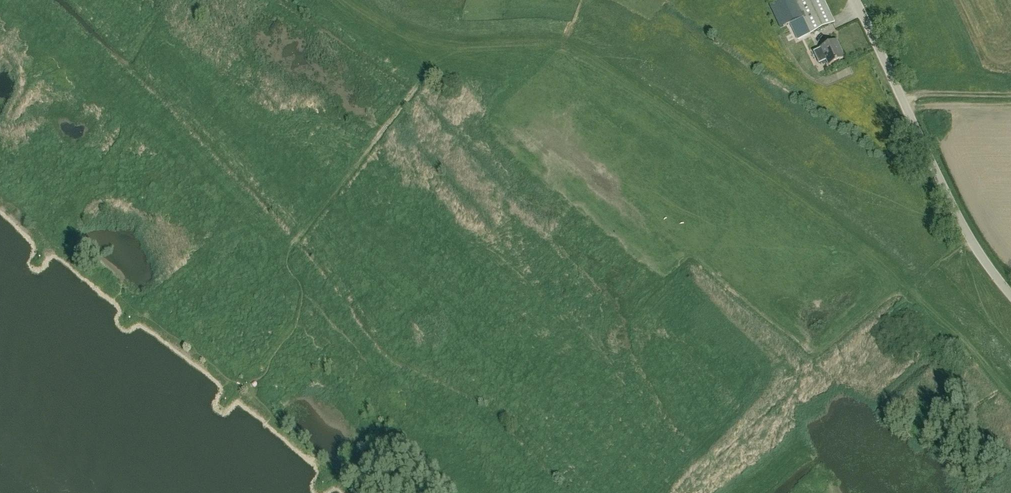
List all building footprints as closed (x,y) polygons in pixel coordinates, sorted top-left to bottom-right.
[(775,3),(769,6),(780,28),(802,17),(810,33),(835,22),(825,0),(781,0),(775,3)] [(844,59),(836,42),(821,49),(824,55),(821,56),(824,61),(826,60),(829,66),(844,59)]
